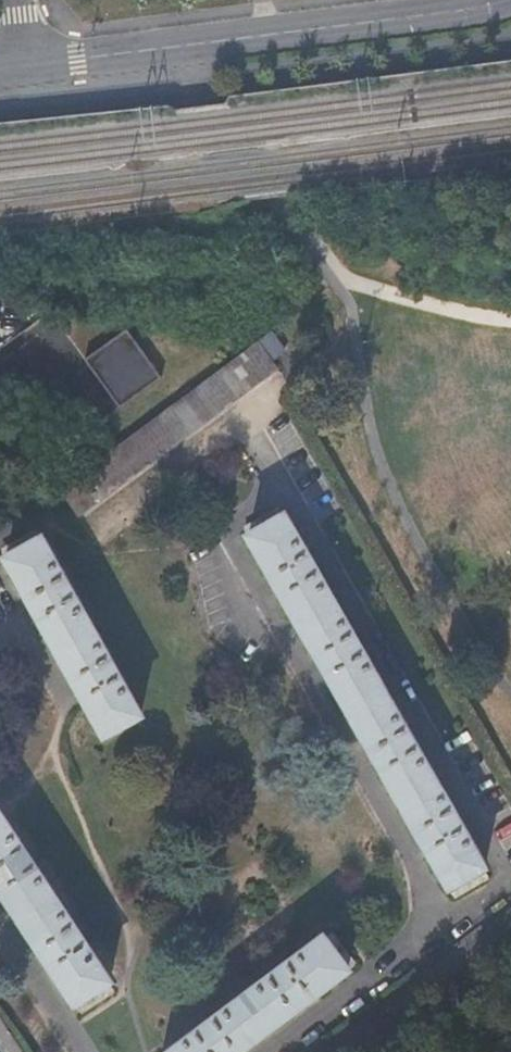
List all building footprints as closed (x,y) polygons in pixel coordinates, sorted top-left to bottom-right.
[(121,329),(80,360),(116,408),(157,377),(121,329)] [(259,341),(273,359),(286,349),(272,331),(259,341)] [(246,350),(264,376),(277,366),(273,359),(259,341),(246,350)] [(234,359),(252,385),(264,376),(246,350),(234,359)] [(221,368),(240,394),(252,385),(234,359),(221,368)] [(210,377),(229,402),(240,394),(221,368),(210,377)] [(197,386),(216,412),(229,402),(210,377),(197,386)] [(185,395),(203,421),(216,412),(197,386),(185,395)] [(172,404),(191,430),(203,421),(185,395),(172,404)] [(159,414),(179,439),(191,430),(172,404),(159,414)] [(147,423),(166,449),(179,439),(159,414),(147,423)] [(134,432),(154,458),(166,449),(147,423),(134,432)] [(134,432),(123,441),(142,467),(154,458),(134,432)] [(123,441),(111,450),(130,476),(142,467),(123,441)] [(111,450),(98,459),(118,485),(130,476),(111,450)] [(98,459),(86,468),(105,494),(118,485),(98,459)] [(86,468),(74,477),(93,503),(105,494),(86,468)] [(93,503),(74,477),(61,487),(80,513),(93,503)] [(244,526),(250,536),(285,515),(279,506),(244,526)] [(285,515),(250,536),(450,887),(486,867),(285,515)] [(3,548),(7,559),(44,539),(37,529),(3,548)] [(44,539),(7,559),(106,736),(142,716),(44,539)] [(77,1004),(110,981),(0,815),(0,889),(77,1004)] [(171,1051),(240,1051),(349,969),(324,937),(171,1051)]
